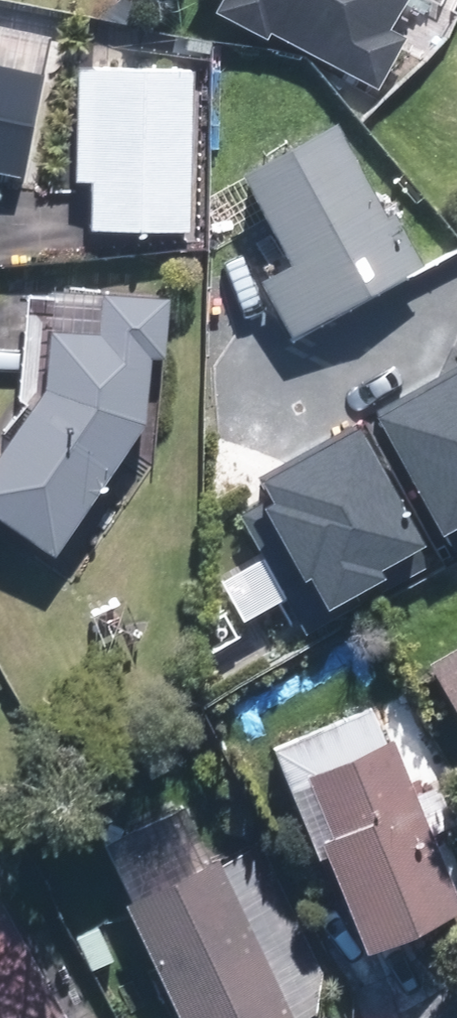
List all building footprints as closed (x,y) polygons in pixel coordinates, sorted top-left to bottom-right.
[(177,5),(369,100),(396,46),(382,39),(402,0),(179,0),(177,5)] [(14,191),(42,50),(0,42),(0,188),(14,191)] [(186,73),(65,71),(62,192),(82,193),(82,236),(182,239),(186,73)] [(338,126),(244,175),(292,267),(262,282),(292,339),(425,269),(396,214),(387,219),(338,126)] [(0,432),(0,550),(37,575),(134,432),(135,376),(156,377),(158,301),(22,298),(19,404),(0,432)] [(375,412),(454,554),(456,552),(456,367),(375,412)] [(271,500),(242,517),(267,561),(225,584),(245,621),(280,602),(293,625),(301,620),(307,632),(438,560),(362,423),(259,479),(271,500)] [(399,669),(451,767),(456,764),(456,638),(399,669)] [(272,788),(340,964),(452,921),(385,745),(272,788)] [(108,910),(160,1017),(316,1017),(337,1008),(254,839),(108,910)] [(0,922),(0,1017),(54,1017),(0,922)]
